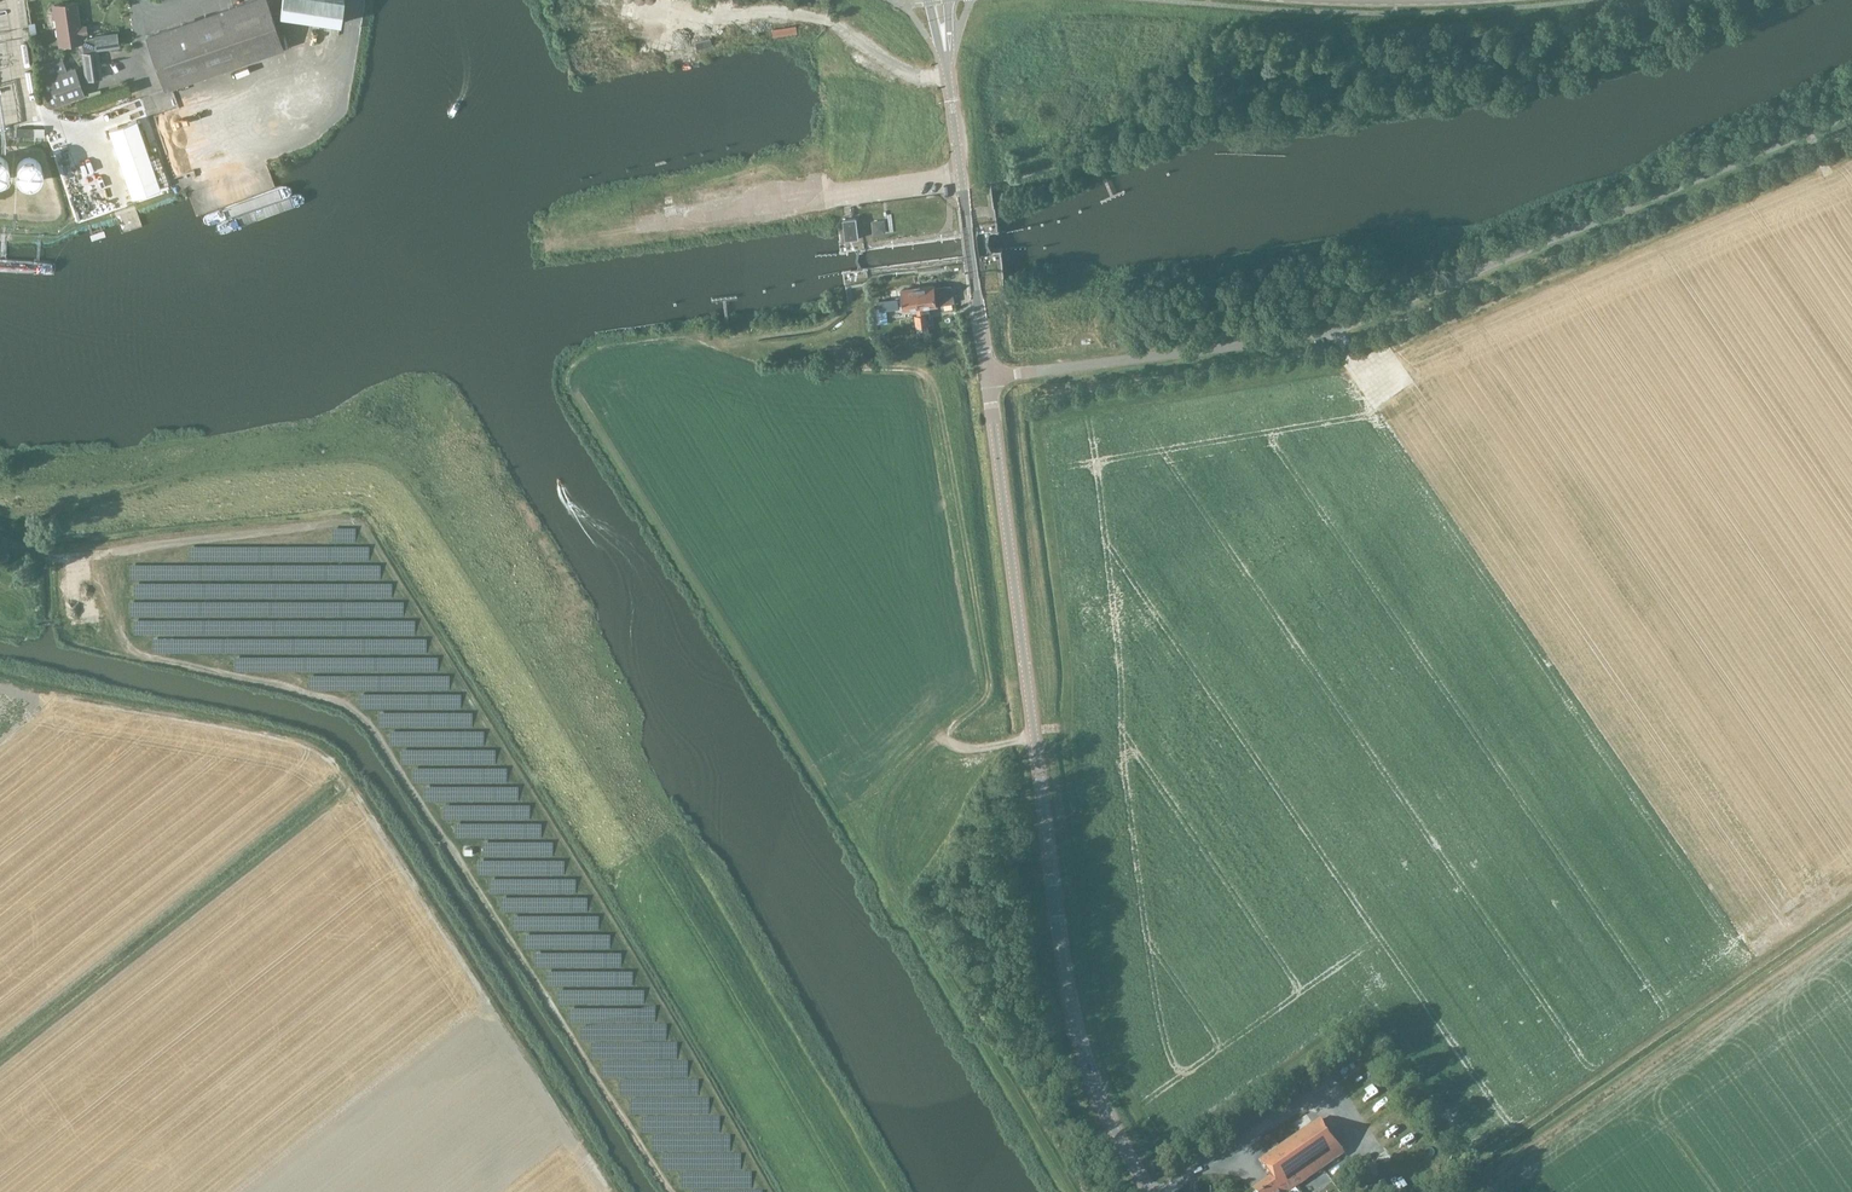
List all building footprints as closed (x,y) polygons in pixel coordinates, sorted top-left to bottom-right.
[(145,35),(164,90),(283,48),(266,0),(248,0),(145,35)] [(279,15),(340,24),(343,0),(281,0),(279,15)] [(86,25),(80,26),(76,2),(53,4),(59,46),(81,43),(82,52),(81,53),(85,81),(102,79),(98,50),(118,47),(116,33),(93,36),(94,37),(84,39),(83,34),(88,34),(86,25)] [(688,38),(670,45),(674,54),(692,46),(688,38)] [(35,66),(49,107),(84,95),(74,68),(66,70),(61,57),(35,66)] [(138,117),(103,127),(122,189),(157,178),(138,117)] [(153,123),(158,136),(173,131),(169,118),(153,123)] [(9,167),(9,165),(7,162),(5,159),(2,158),(0,157),(0,182),(3,180),(6,179),(7,177),(8,175),(9,173),(9,170),(9,167)] [(41,174),(42,172),(42,169),(41,168),(39,164),(38,162),(36,160),(34,159),(31,158),(28,158),(25,158),(23,159),(18,163),(16,165),(15,168),(15,172),(16,174),(17,177),(18,180),(20,182),(24,184),(28,184),(33,184),(36,183),(38,181),(40,179),(41,177),(41,174)] [(635,212),(636,219),(648,218),(646,203),(628,205),(629,213),(635,212)] [(856,217),(843,219),(845,240),(859,238),(856,217)] [(870,222),(873,235),(883,233),(881,220),(870,222)] [(935,285),(918,287),(922,326),(923,326),(925,340),(932,339),(927,325),(929,325),(928,314),(930,314),(929,306),(937,305),(937,301),(953,299),(954,299),(951,286),(935,288),(935,285)] [(918,287),(900,289),(903,309),(916,307),(917,315),(915,315),(916,326),(922,326),(918,287)] [(880,309),(875,309),(877,324),(888,322),(886,310),(899,308),(898,298),(879,300),(880,309)] [(909,350),(906,357),(912,361),(916,354),(909,350)] [(1346,1154),(1321,1119),(1260,1162),(1272,1179),(1255,1191),(1291,1191),(1346,1154)] [(1356,1175),(1351,1178),(1356,1185),(1360,1182),(1356,1175)]
